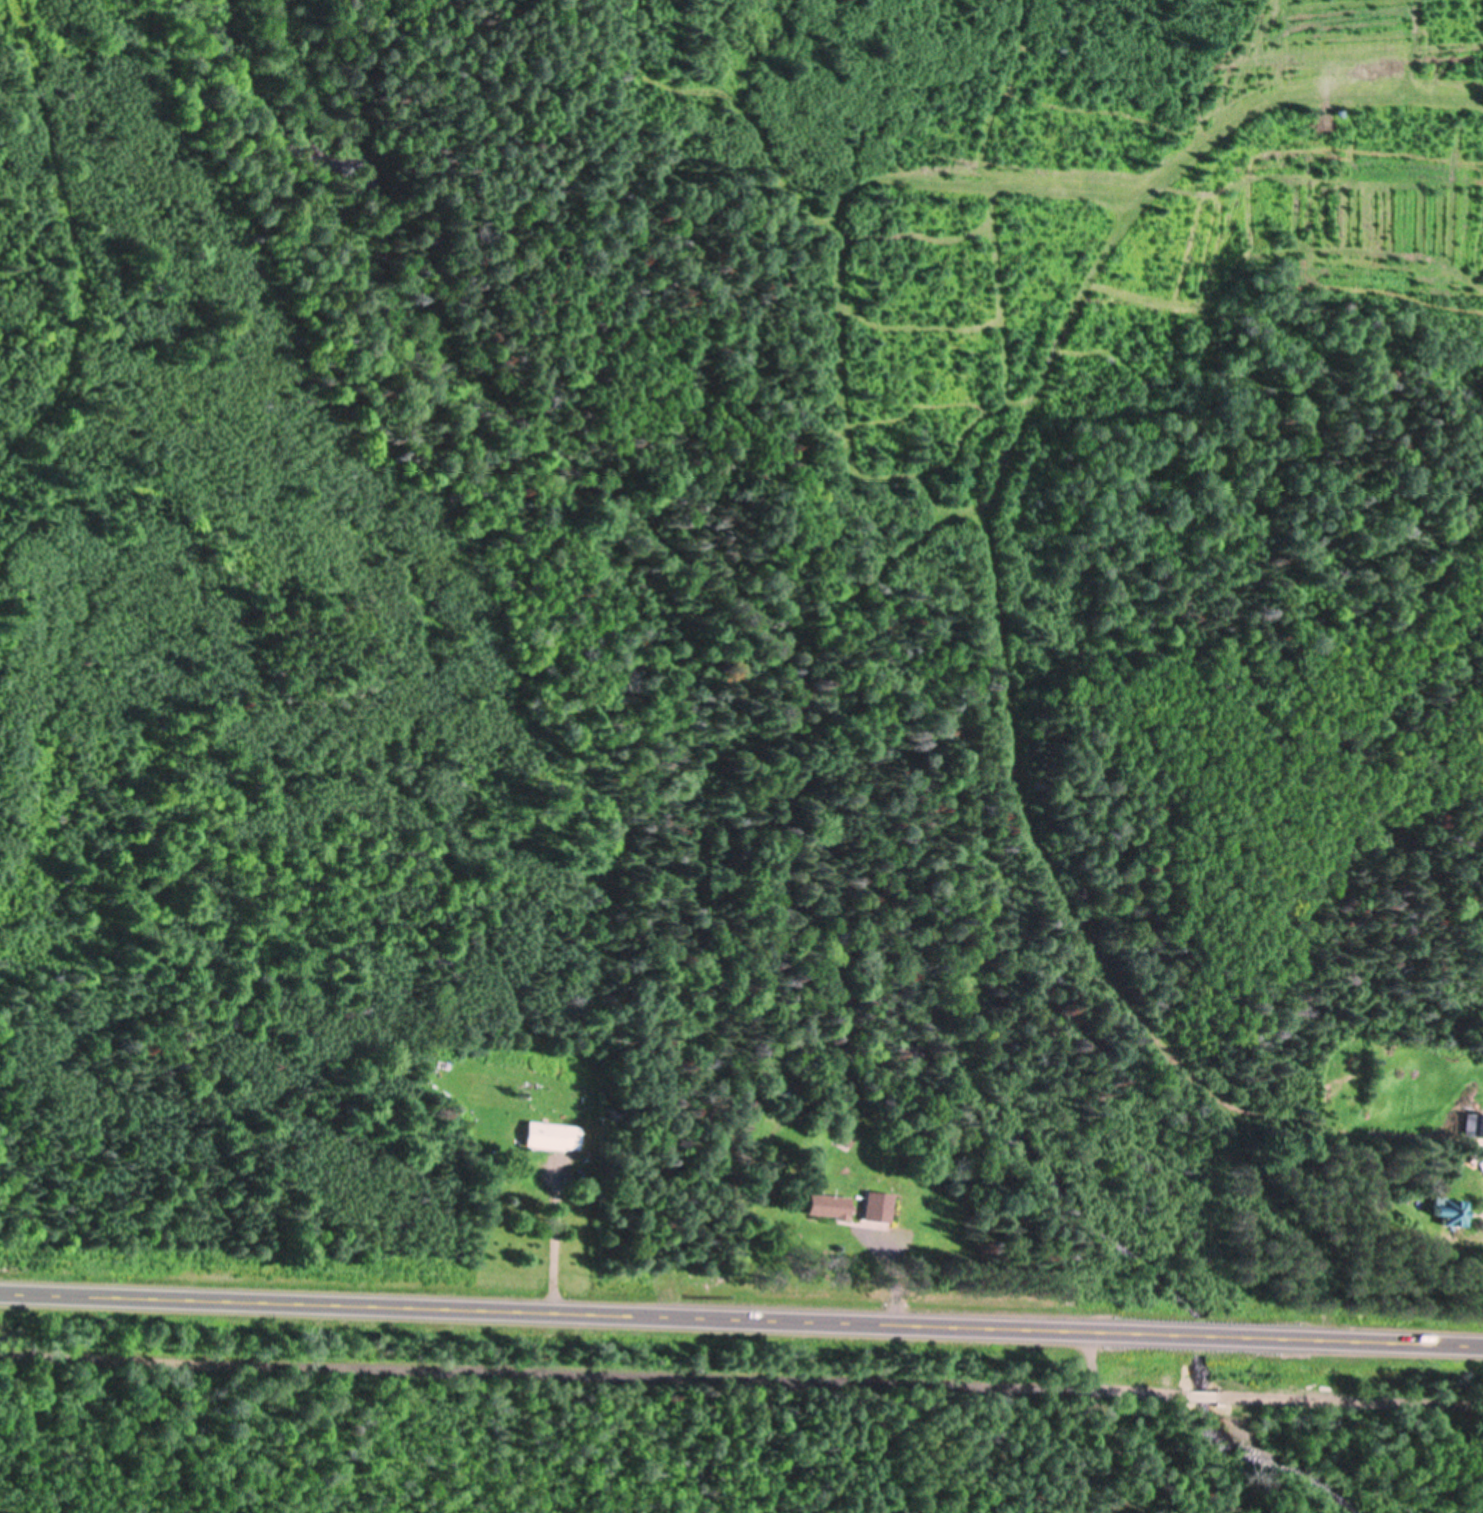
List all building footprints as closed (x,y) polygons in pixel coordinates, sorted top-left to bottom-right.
[(1482,1135),(1482,1112),(1469,1112),(1469,1135),(1482,1135)] [(527,1146),(582,1150),(583,1124),(529,1120),(527,1146)] [(894,1221),(895,1192),(867,1191),(866,1219),(894,1221)] [(853,1195),(811,1193),(810,1214),(852,1217),(853,1195)] [(1445,1233),(1470,1233),(1470,1197),(1437,1197),(1437,1215),(1445,1215),(1445,1233)]
